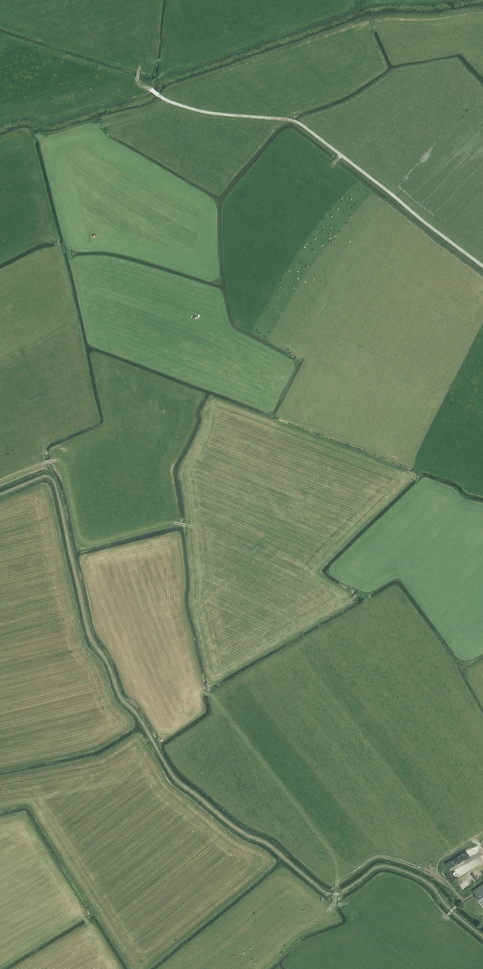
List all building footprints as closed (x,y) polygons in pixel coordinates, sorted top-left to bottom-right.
[(473,890),(482,904),(482,883),(473,890)]
